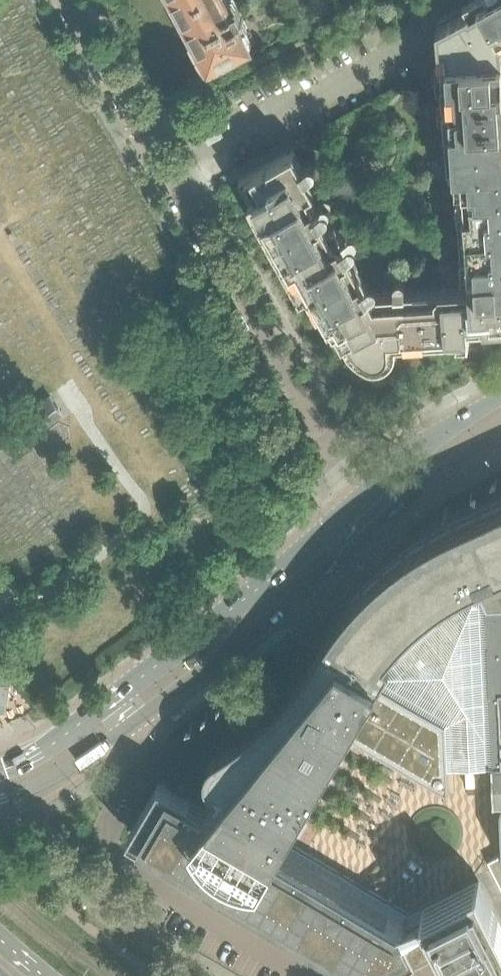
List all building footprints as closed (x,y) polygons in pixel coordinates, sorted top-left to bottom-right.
[(239,18),(243,16),(235,0),(191,0),(179,6),(210,64),(251,42),(239,18)] [(470,2),(464,5),(439,19),(441,61),(443,78),(435,78),(436,97),(451,96),(452,104),(437,105),(438,123),(446,123),(450,183),(457,183),(459,209),(467,209),(470,250),(462,251),(463,269),(465,269),(466,283),(371,289),(335,224),(329,227),(309,191),(303,179),(304,178),(305,175),(308,173),(295,148),(240,178),(260,215),(253,219),(275,259),(281,255),(307,303),(314,299),(330,328),(336,324),(346,343),(351,350),(357,356),(363,361),(369,363),(377,364),(382,363),(388,359),(392,355),(395,349),(397,343),(488,336),(488,329),(500,328),(500,0),(470,0),(470,2)] [(62,412),(50,396),(28,412),(40,429),(62,412)] [(323,639),(380,674),(447,713),(449,758),(494,757),(494,755),(493,720),(492,683),(491,683),(490,637),(489,634),(490,634),(488,597),(500,596),(500,500),(453,522),(433,532),(425,537),(414,544),(397,556),(380,570),(369,581),(366,584),(359,591),(360,591),(355,594),(351,598),(338,617),(323,639)] [(488,597),(490,634),(489,634),(490,637),(500,637),(500,596),(488,597)] [(0,612),(0,624),(11,620),(7,609),(0,612)] [(490,637),(491,683),(500,682),(500,637),(490,637)] [(161,777),(129,832),(168,855),(369,973),(371,975),(418,950),(440,939),(429,918),(407,928),(403,920),(276,845),(289,823),(292,825),(300,812),(344,737),(347,731),(350,726),(361,733),(450,785),(449,758),(447,713),(380,674),(323,639),(311,658),(299,676),(285,692),(270,707),(254,721),(237,734),(217,746),(212,750),(209,755),(208,761),(208,766),(209,772),(212,777),(216,781),(218,782),(210,795),(205,804),(161,777)] [(491,683),(492,683),(493,720),(500,719),(500,682),(491,683)] [(489,859),(500,882),(500,853),(489,859)] [(480,876),(423,905),(429,918),(440,939),(459,975),(500,975),(500,918),(480,876)]
